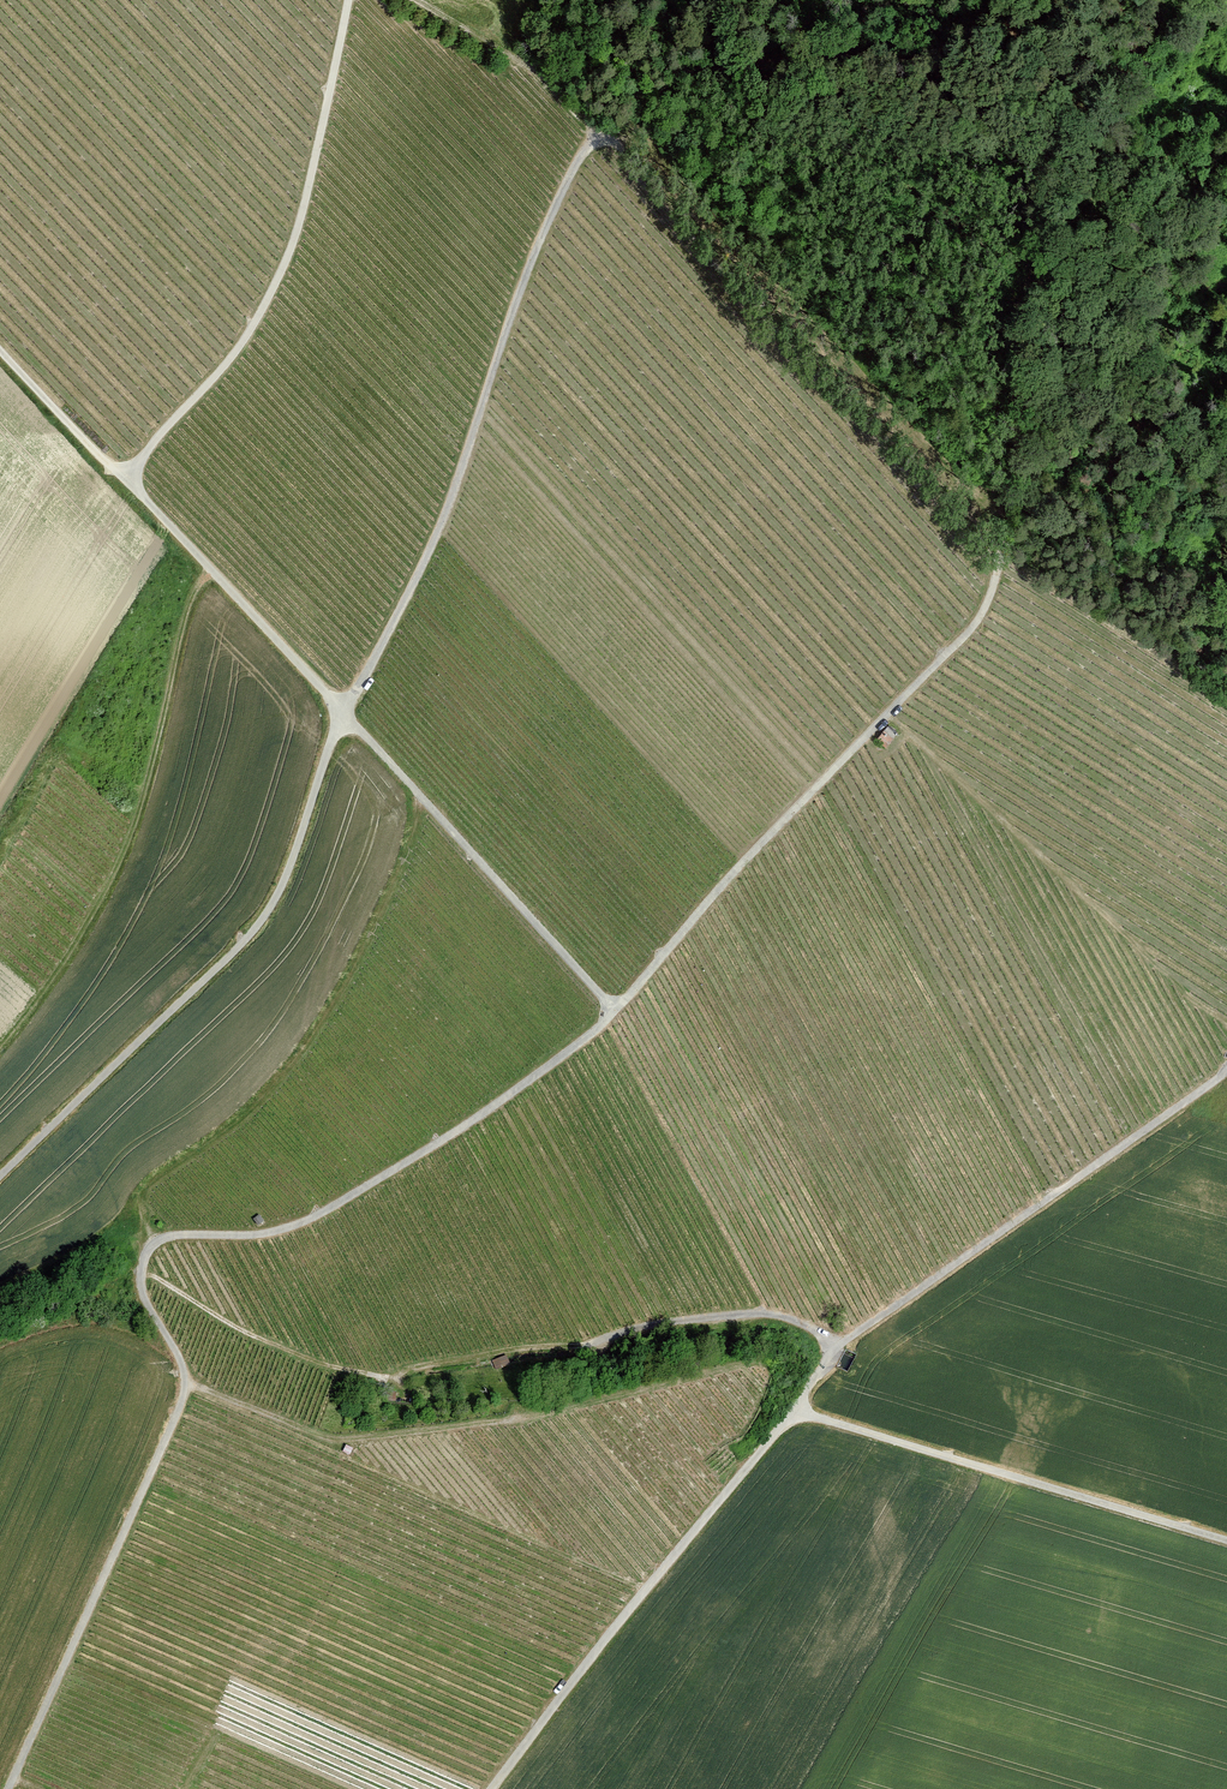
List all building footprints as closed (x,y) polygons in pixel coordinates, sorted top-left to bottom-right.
[(887,726),(877,740),(884,746),(895,732),(887,726)] [(493,1359),(497,1367),(511,1362),(508,1354),(493,1359)]
